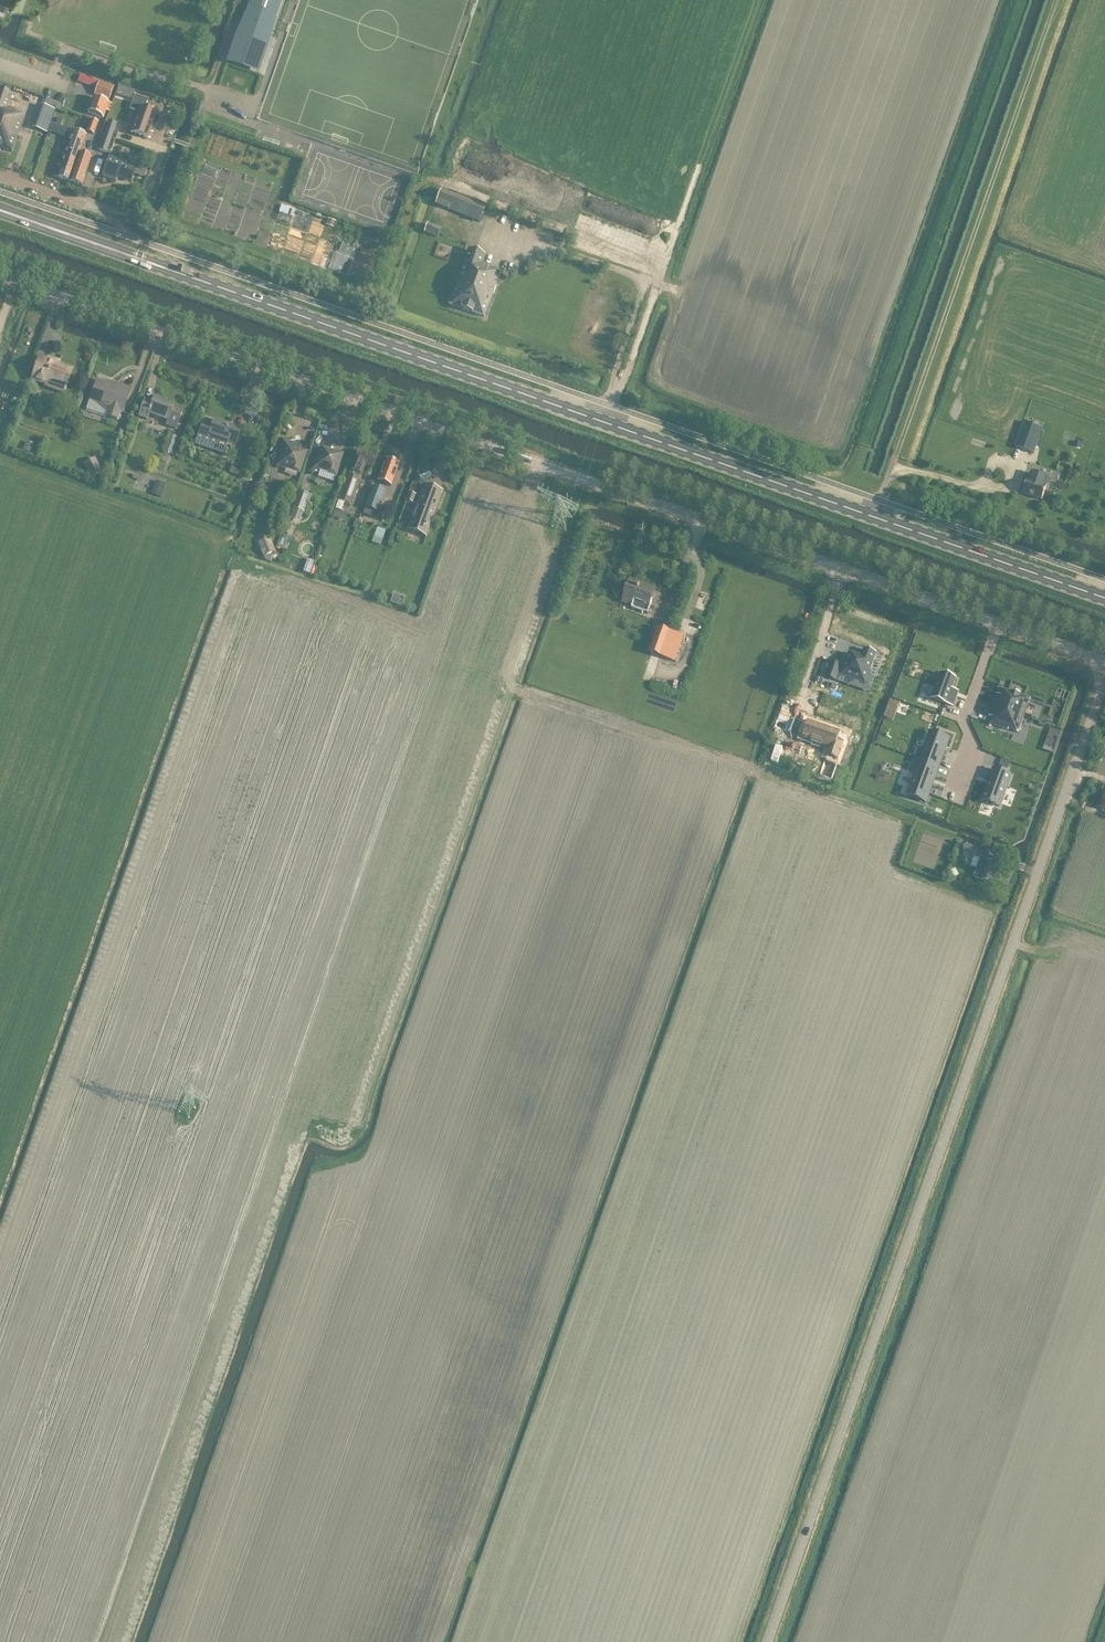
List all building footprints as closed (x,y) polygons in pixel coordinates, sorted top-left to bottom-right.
[(276,15),(281,0),(249,0),(247,5),(248,5),(238,33),(236,32),(228,55),(255,64),(262,43),(263,43),(263,42),(262,42),(265,33),(267,34),(271,24),(269,23),(272,14),(276,15)] [(83,81),(86,75),(79,73),(77,79),(83,81)] [(113,85),(98,80),(93,92),(108,98),(113,85)] [(0,88),(0,146),(11,150),(24,114),(17,111),(17,108),(8,105),(12,92),(0,88)] [(138,109),(130,130),(147,136),(152,121),(154,121),(157,120),(159,116),(157,113),(155,113),(156,111),(144,107),(147,98),(134,94),(129,106),(138,109)] [(88,110),(103,116),(105,109),(109,110),(111,102),(93,96),(88,110)] [(57,101),(45,97),(43,104),(54,108),(55,108),(57,101)] [(46,131),(54,108),(43,104),(40,103),(31,126),(46,131)] [(86,130),(93,132),(98,121),(90,118),(86,130)] [(114,130),(116,122),(108,119),(103,133),(115,137),(117,131),(114,130)] [(80,152),(86,134),(73,129),(62,160),(58,159),(53,174),(69,179),(79,151),(80,152)] [(51,144),(57,146),(62,134),(56,132),(51,144)] [(115,137),(103,133),(103,134),(101,133),(96,148),(110,152),(115,137)] [(69,179),(81,184),(91,156),(80,152),(79,151),(69,179)] [(115,179),(117,175),(131,180),(137,165),(109,155),(102,175),(115,179)] [(435,203),(479,220),(485,205),(441,187),(435,203)] [(424,230),(437,235),(440,227),(427,222),(424,230)] [(580,234),(578,240),(593,244),(595,237),(580,234)] [(491,266),(492,263),(483,260),(485,253),(468,247),(448,303),(484,315),(500,270),(491,266)] [(58,363),(59,360),(47,356),(45,359),(38,356),(31,379),(45,384),(47,379),(66,385),(72,368),(58,363)] [(87,409),(118,419),(120,412),(121,412),(130,389),(117,384),(116,386),(97,379),(87,409)] [(166,424),(176,427),(182,410),(173,407),(173,404),(154,397),(152,401),(144,399),(138,415),(147,418),(149,414),(167,420),(166,424)] [(197,436),(226,446),(227,443),(234,446),(241,427),(214,418),(211,425),(202,422),(197,436)] [(1041,427),(1023,420),(1014,444),(1033,451),(1041,427)] [(165,449),(170,450),(176,435),(171,433),(165,449)] [(285,467),(286,465),(298,469),(303,455),(300,449),(294,447),(296,441),(282,436),(278,447),(284,449),(281,456),(279,456),(276,464),(285,467)] [(317,474),(318,472),(326,475),(325,477),(333,480),(336,472),(334,471),(340,453),(323,447),(316,465),(311,463),(308,471),(317,474)] [(350,468),(348,472),(357,476),(357,475),(359,476),(360,473),(361,473),(365,463),(372,466),(376,455),(358,448),(351,468),(350,468)] [(377,480),(390,485),(398,463),(385,458),(377,480)] [(235,459),(234,465),(244,468),(246,462),(235,459)] [(106,482),(111,483),(119,462),(114,460),(106,482)] [(1022,491),(1041,498),(1045,485),(1044,485),(1047,477),(1030,470),(1027,479),(1026,478),(1022,491)] [(347,472),(337,498),(348,502),(357,476),(348,472),(347,472)] [(155,479),(151,492),(160,495),(164,482),(155,479)] [(406,528),(426,535),(442,490),(423,483),(406,528)] [(364,506),(377,510),(384,489),(371,484),(364,506)] [(289,517),(299,521),(305,501),(308,502),(311,494),(299,490),(293,508),(292,507),(289,517)] [(405,499),(413,501),(416,494),(408,491),(405,499)] [(373,535),(381,538),(384,529),(376,526),(373,535)] [(261,543),(265,554),(273,550),(273,548),(275,548),(272,541),(270,542),(269,540),(261,543)] [(629,579),(622,599),(632,602),(631,605),(631,606),(647,612),(654,592),(647,589),(648,586),(629,579)] [(404,598),(408,589),(397,584),(393,594),(404,598)] [(605,624),(603,630),(615,635),(617,629),(605,624)] [(675,660),(684,635),(657,625),(648,651),(675,660)] [(846,633),(844,648),(861,650),(863,635),(846,633)] [(876,652),(863,647),(860,656),(848,651),(842,666),(840,665),(841,664),(830,660),(825,675),(835,679),(838,672),(840,673),(865,682),(876,652)] [(943,673),(940,672),(931,696),(952,704),(956,694),(950,692),(952,687),(955,677),(952,676),(952,673),(945,671),(943,673)] [(1011,691),(1001,687),(1001,688),(999,693),(998,699),(994,697),(992,704),(1023,715),(1024,713),(1027,703),(1029,698),(1030,698),(1020,694),(1019,693),(1019,694),(1012,691),(1011,691)] [(1023,715),(992,704),(990,710),(993,711),(991,716),(989,722),(1008,729),(1008,727),(1017,731),(1023,715)] [(820,745),(827,747),(824,756),(827,757),(837,760),(840,753),(844,740),(847,733),(835,729),(807,719),(800,738),(801,738),(809,741),(820,744),(820,745)] [(1051,727),(1044,748),(1052,751),(1059,730),(1051,727)] [(918,747),(915,757),(931,762),(938,765),(941,757),(948,737),(930,730),(923,749),(918,747)] [(915,757),(911,766),(916,768),(907,794),(925,800),(935,773),(938,765),(931,762),(915,757)] [(998,805),(1010,773),(993,767),(982,799),(998,805)] [(962,851),(976,856),(979,847),(965,842),(962,851)] [(973,876),(992,882),(998,864),(979,857),(973,876)]
